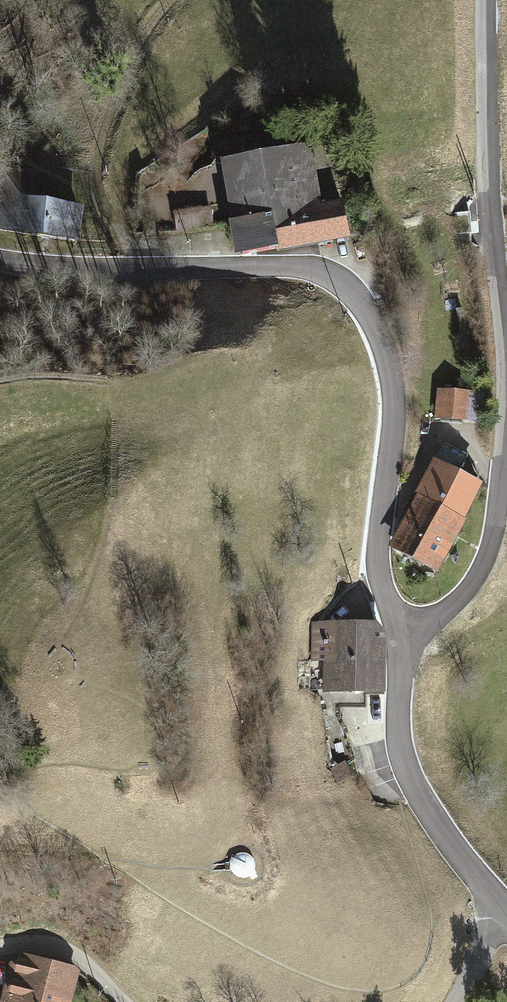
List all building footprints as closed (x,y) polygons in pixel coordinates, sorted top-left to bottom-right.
[(221,164),(237,258),(350,240),(345,206),(320,210),(311,150),(268,157),(265,138),(221,145),(224,164),(221,164)] [(76,240),(81,205),(38,199),(42,169),(0,163),(0,229),(76,240)] [(484,389),(436,386),(434,416),(481,420),(484,389)] [(388,546),(436,571),(483,483),(435,458),(388,546)] [(322,660),(323,691),(365,691),(384,691),(385,632),(374,620),(311,621),(311,661),(322,660)] [(234,852),(230,860),(224,860),(224,866),(224,872),(230,872),(237,878),(243,878),(249,877),(252,881),(259,875),(257,871),(259,867),(259,859),(253,852),(243,849),(234,852)] [(77,969),(12,952),(0,1000),(0,1001),(69,1001),(77,969)]
